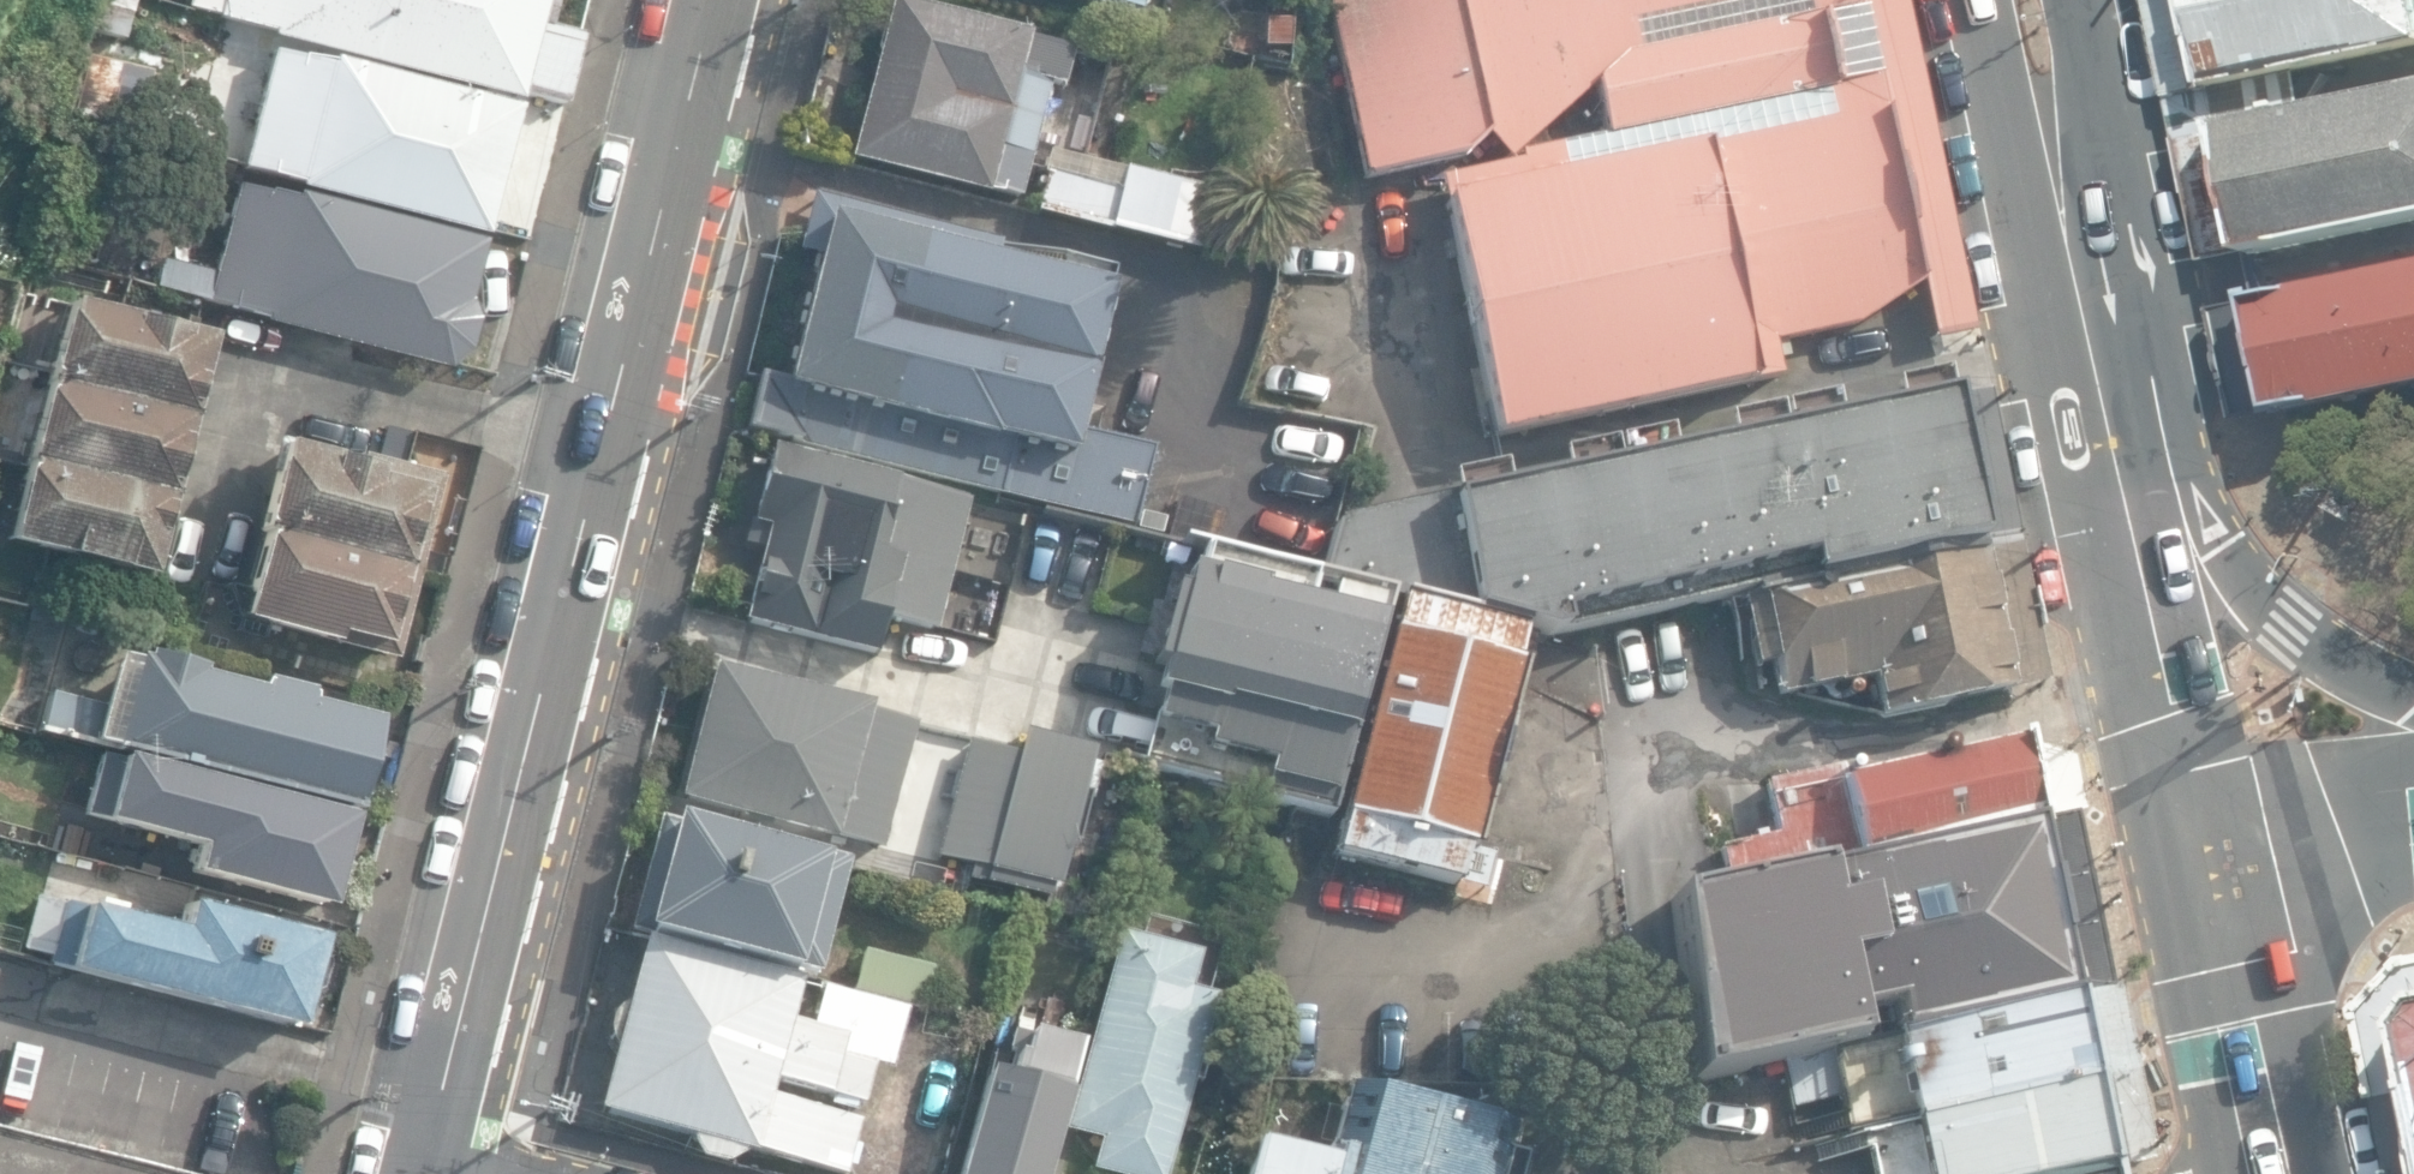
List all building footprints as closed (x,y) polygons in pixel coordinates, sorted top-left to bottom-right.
[(132,0),(98,0),(91,32),(122,39),(132,0)] [(564,102),(582,35),(551,27),(558,0),(188,0),(186,6),(272,29),(270,35),(520,100),(523,91),(564,102)] [(1140,9),(1142,0),(1103,0),(1140,9)] [(1362,179),(1462,158),(1485,138),(1507,160),(1599,78),(1612,135),(1519,156),(1520,164),(1438,182),(1493,440),(1778,379),(1772,346),(1856,328),(1920,285),(1944,348),(1955,343),(1982,336),(1946,178),(1905,0),(1324,0),(1362,179)] [(2165,99),(2305,69),(2413,47),(2413,0),(2145,0),(2165,99)] [(989,191),(1022,200),(1051,85),(1064,88),(1074,52),(1030,41),(1032,36),(892,1),(852,161),(989,196),(989,191)] [(1285,52),(1287,22),(1262,21),(1260,51),(1285,52)] [(300,186),(486,233),(518,106),(331,59),(330,65),(273,50),(251,137),(199,123),(191,155),(301,182),(300,186)] [(2165,99),(2205,269),(2413,223),(2413,85),(2312,104),(2305,69),(2165,99)] [(1036,215),(1203,256),(1218,195),(1052,153),(1036,215)] [(261,323),(445,370),(467,352),(474,321),(466,301),(481,242),(294,192),(293,197),(237,184),(214,273),(160,259),(152,289),(262,318),(261,323)] [(1065,481),(1119,276),(809,194),(746,431),(1032,506),(1040,475),(1065,481)] [(2237,420),(2413,383),(2413,266),(2214,309),(2237,420)] [(68,304),(48,383),(186,417),(206,338),(68,304)] [(186,417),(48,383),(28,462),(166,497),(186,417)] [(1318,579),(1547,638),(1735,602),(2013,541),(2016,540),(2000,470),(1985,392),(1596,475),(1333,525),(1318,579)] [(357,465),(281,446),(260,532),(416,570),(439,475),(360,456),(357,465)] [(937,632),(970,499),(772,449),(752,526),(767,530),(743,624),(877,658),(887,619),(937,632)] [(166,497),(28,462),(8,540),(146,575),(166,497)] [(395,655),(416,570),(260,532),(239,617),(395,655)] [(2013,541),(1735,602),(1750,671),(1770,667),(1777,699),(1869,678),(1878,718),(2045,681),(2013,541)] [(1146,773),(1329,818),(1382,603),(1382,601),(1201,556),(1179,645),(1156,640),(1148,670),(1171,676),(1146,773)] [(1332,856),(1455,887),(1464,852),(1470,854),(1516,671),(1509,669),(1519,632),(1397,601),(1332,856)] [(29,725),(353,811),(379,717),(302,697),(305,686),(260,674),(257,686),(195,670),(197,662),(139,647),(136,659),(108,652),(96,699),(40,685),(29,725)] [(838,835),(881,845),(907,738),(860,726),(871,709),(714,670),(681,800),(837,839),(838,835)] [(1006,763),(964,750),(930,865),(966,876),(963,886),(1043,909),(1087,757),(1014,735),(1006,763)] [(1719,846),(1726,881),(2078,809),(2068,761),(2023,744),(1839,781),(1837,768),(1763,783),(1774,835),(1719,846)] [(326,907),(350,817),(89,749),(73,808),(196,840),(188,871),(326,907)] [(1672,901),(1692,1082),(1852,1047),(1846,1019),(1889,1009),(1894,1034),(2116,986),(2079,813),(1672,901)] [(647,936),(816,980),(845,869),(677,824),(647,936)] [(63,969),(295,1026),(318,933),(181,900),(176,923),(25,886),(10,944),(66,958),(63,969)] [(1110,1173),(1167,1173),(1215,1001),(1187,994),(1196,960),(1121,939),(1068,1131),(1104,1141),(1096,1170),(1110,1173)] [(838,1173),(849,1173),(863,1123),(773,1097),(777,1081),(864,1105),(875,1067),(895,1073),(912,1012),(823,987),(812,1028),(793,1023),(803,987),(644,942),(626,1003),(616,1011),(611,1024),(610,1038),(615,1050),(601,1113),(692,1137),(703,1159),(728,1165),(751,1152),(838,1173)] [(857,994),(922,1010),(932,970),(868,954),(857,994)] [(2408,961),(2361,1010),(2379,1097),(2395,1173),(2413,1173),(2413,960),(2408,961)] [(1834,1082),(1847,1138),(2128,1073),(2114,988),(1889,1039),(1895,1068),(1834,1082)] [(1077,1052),(1078,1048),(1018,1033),(1014,1047),(1027,1051),(1023,1069),(1011,1066),(1007,1082),(985,1076),(960,1173),(1046,1173),(1077,1052)] [(1847,1138),(1827,1142),(1834,1173),(2087,1173),(2105,1170),(2128,1073),(1847,1138)] [(1524,1156),(1513,1153),(1518,1134),(1352,1089),(1331,1166),(1257,1146),(1249,1173),(1519,1173),(1524,1156)]
